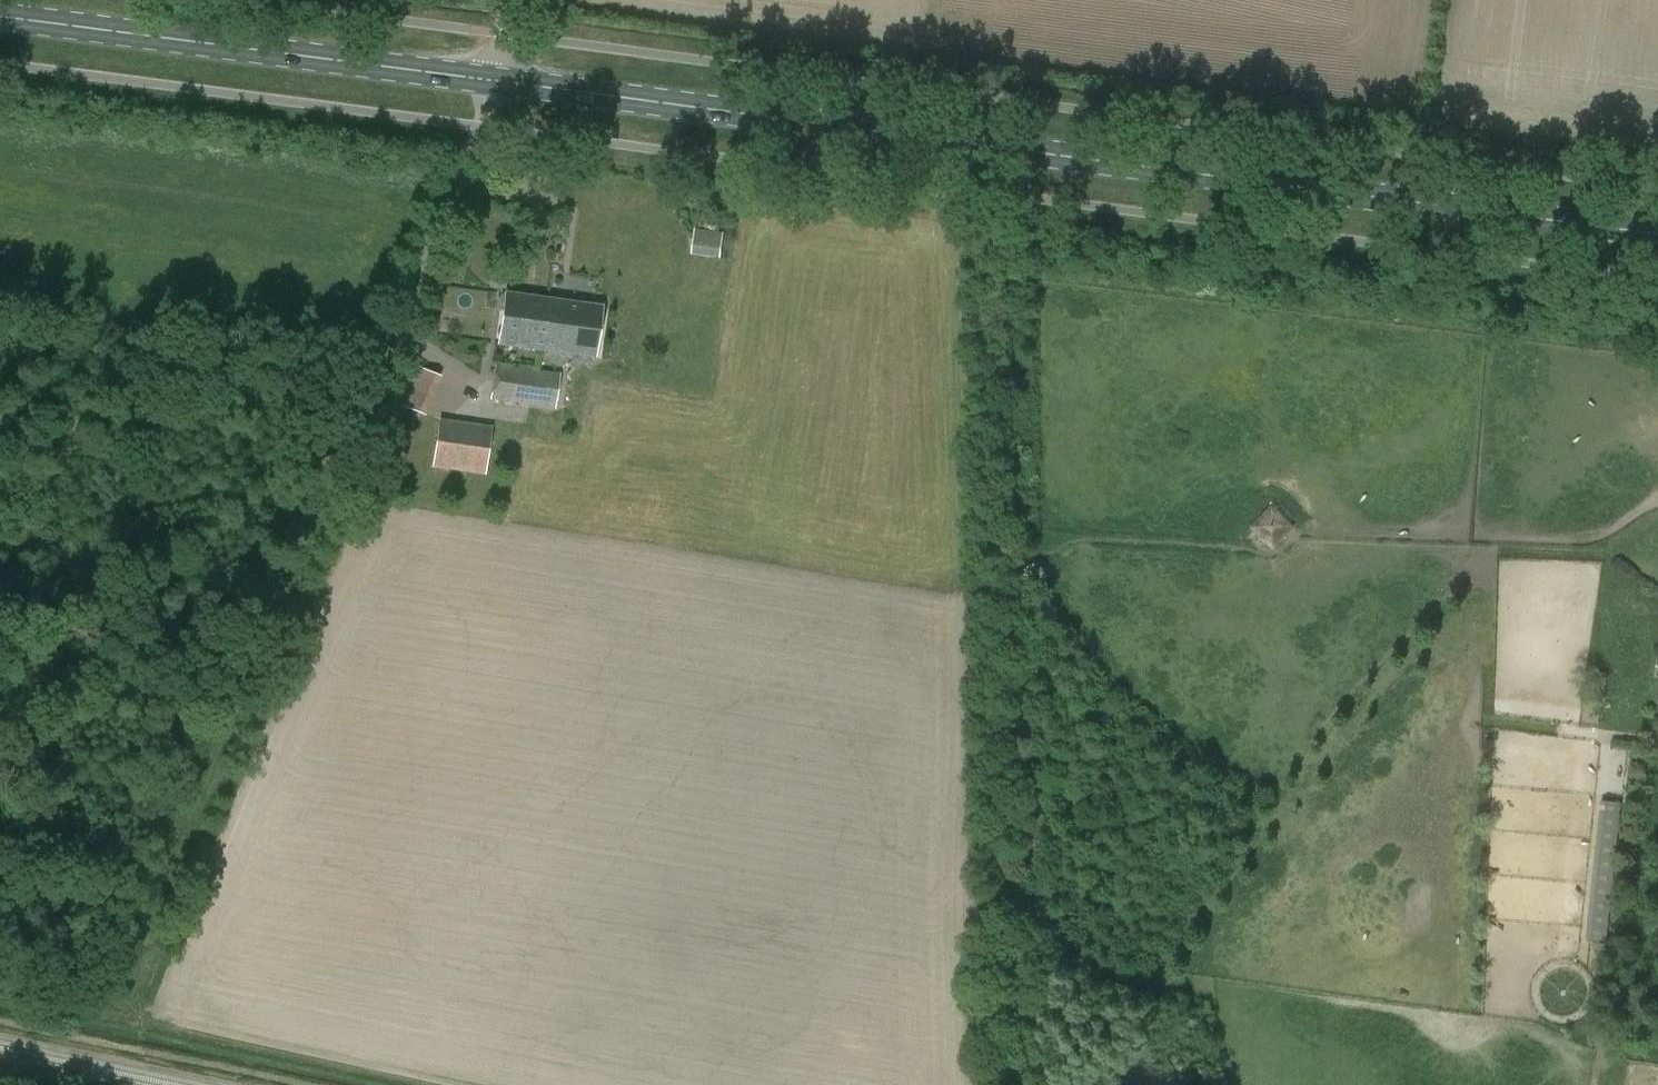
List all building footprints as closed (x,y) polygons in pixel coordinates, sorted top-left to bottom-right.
[(721,256),(723,230),(697,227),(695,253),(721,256)] [(595,358),(602,307),(506,293),(499,344),(595,358)] [(555,409),(560,374),(495,365),(491,401),(555,409)] [(441,376),(415,366),(408,382),(435,393),(441,376)] [(486,475),(492,426),(440,419),(433,467),(486,475)] [(1275,550),(1301,523),(1278,500),(1251,527),(1275,550)] [(1625,797),(1632,755),(1610,751),(1603,793),(1625,797)] [(1616,902),(1627,802),(1604,799),(1593,900),(1616,902)]
